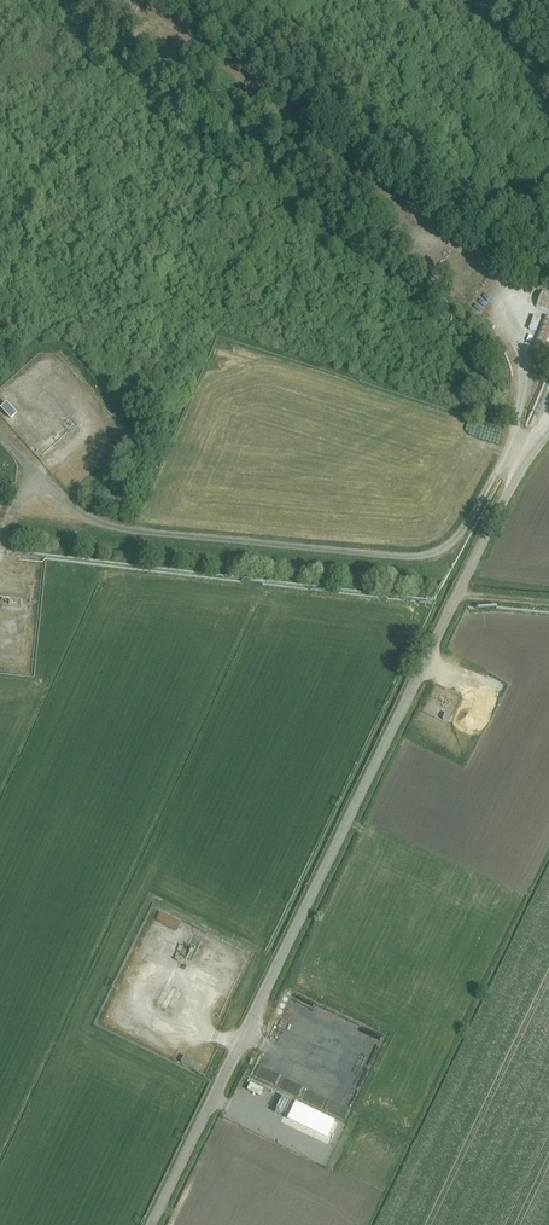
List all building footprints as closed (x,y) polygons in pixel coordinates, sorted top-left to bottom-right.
[(535,288),(529,304),(545,310),(533,342),(548,347),(548,293),(535,288)] [(1,410),(11,421),(16,416),(6,405),(1,410)]
